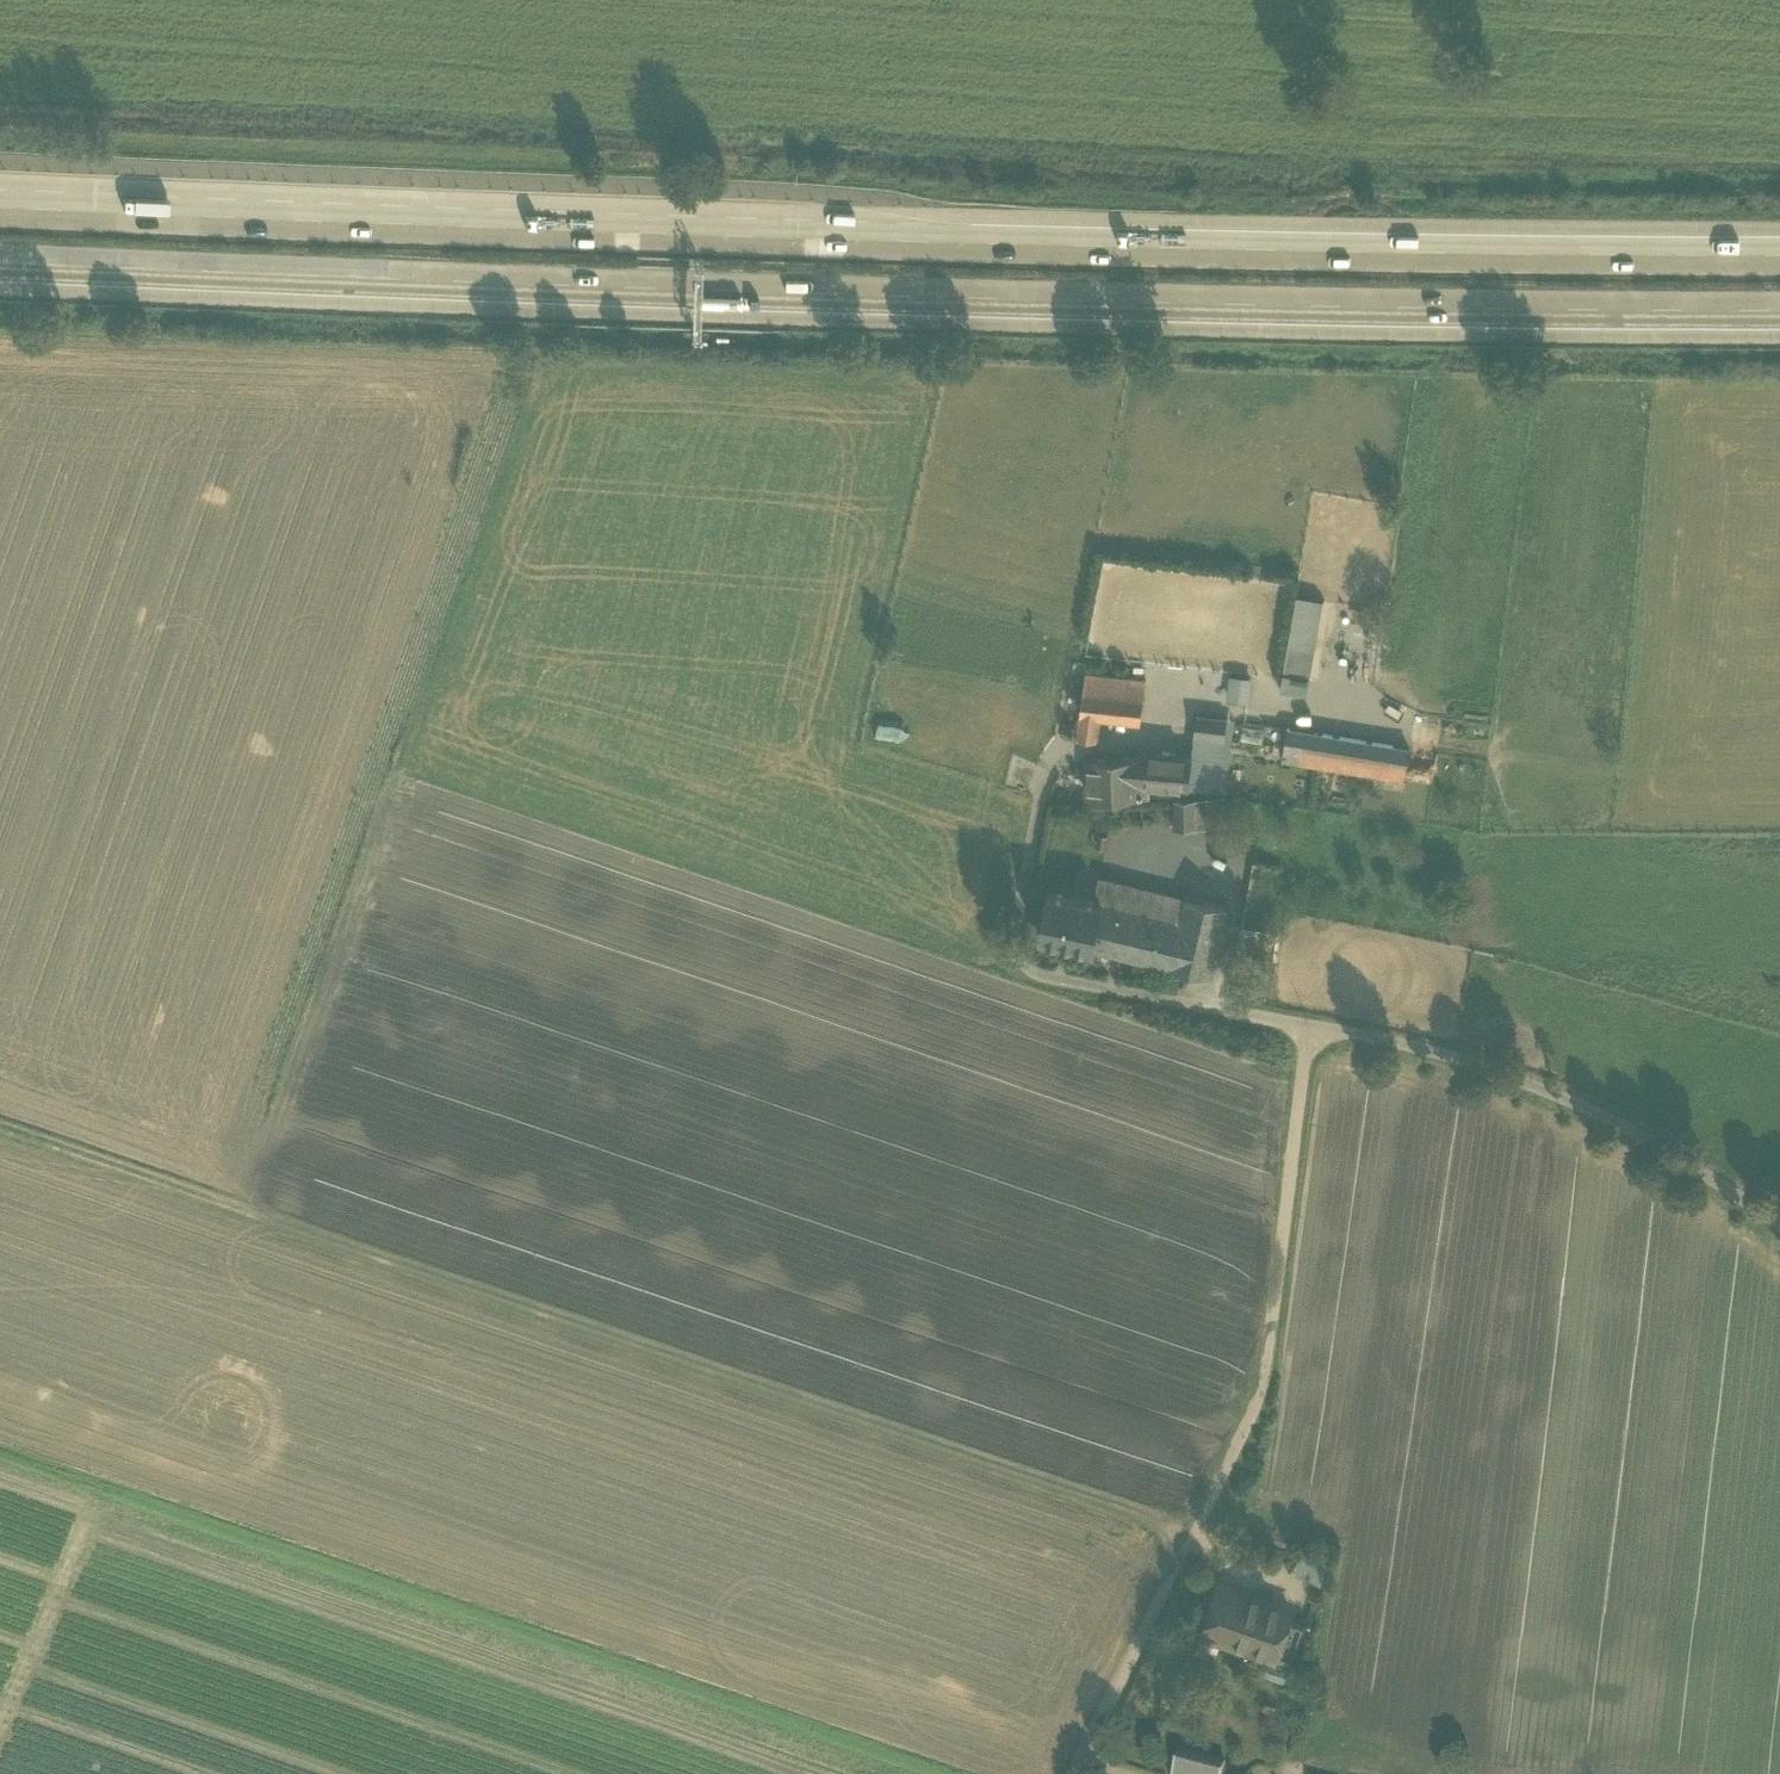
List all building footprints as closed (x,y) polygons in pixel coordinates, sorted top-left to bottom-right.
[(1322,599),(1296,595),(1279,689),(1306,693),(1322,599)] [(1145,679),(1085,672),(1077,737),(1096,739),(1098,716),(1140,721),(1145,679)] [(1249,678),(1232,677),(1229,699),(1247,701),(1249,678)] [(1194,735),(1224,739),(1227,717),(1196,714),(1194,735)] [(1393,745),(1304,730),(1299,760),(1388,774),(1393,745)] [(1224,739),(1194,735),(1191,757),(1192,757),(1222,760),(1226,739),(1224,739)] [(1189,788),(1192,757),(1191,757),(1137,753),(1137,757),(1087,758),(1088,798),(1149,797),(1149,785),(1189,788)] [(1192,757),(1189,788),(1219,790),(1222,760),(1192,757)] [(1174,797),(1175,827),(1215,825),(1215,797),(1174,797)] [(1242,925),(1269,932),(1280,865),(1253,861),(1242,925)] [(1110,871),(1106,887),(1134,891),(1138,876),(1110,871)] [(1106,887),(1103,903),(1117,906),(1179,920),(1183,903),(1134,891),(1106,887)] [(1103,903),(1048,890),(1038,936),(1107,952),(1117,906),(1103,903)] [(1210,975),(1226,906),(1185,897),(1183,903),(1179,920),(1117,906),(1107,952),(1210,975)] [(1289,1607),(1216,1582),(1199,1632),(1272,1657),(1273,1654),(1286,1616),(1289,1607)] [(1286,1616),(1273,1654),(1290,1660),(1303,1622),(1286,1616)] [(1224,1761),(1169,1760),(1169,1773),(1224,1773),(1224,1761)]
